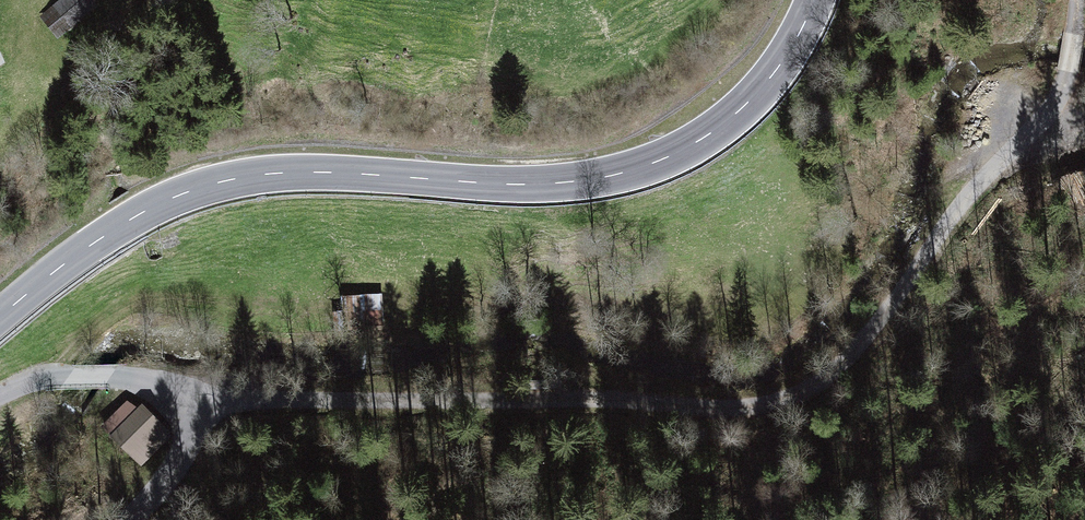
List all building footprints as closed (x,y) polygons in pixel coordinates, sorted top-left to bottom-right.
[(44,16),(58,33),(93,3),(90,0),(64,0),(44,16)] [(130,406),(107,430),(139,461),(162,438),(130,406)]
